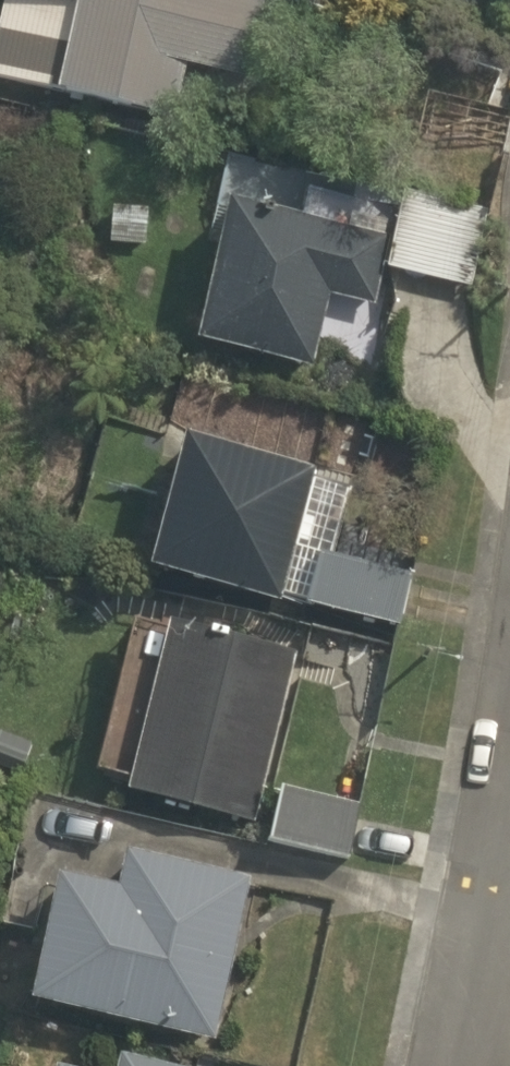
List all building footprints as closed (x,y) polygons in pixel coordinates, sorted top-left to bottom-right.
[(174,123),(187,70),(253,85),(264,39),(248,35),(256,0),(4,0),(0,19),(0,82),(55,95),(174,123)] [(501,158),(509,115),(509,108),(428,91),(418,141),(501,158)] [(493,212),(406,192),(388,272),(476,292),(493,212)] [(106,204),(106,242),(146,243),(146,205),(106,204)] [(195,342),(311,369),(328,299),(374,309),(389,245),(227,207),(195,342)] [(147,570),(279,606),(314,476),(182,441),(147,570)] [(342,556),(359,487),(320,478),(292,596),(304,599),(315,550),(342,556)] [(306,607),(399,629),(410,580),(318,558),(306,607)] [(93,786),(255,826),(295,658),(133,619),(93,786)] [(268,843),(347,860),(359,809),(280,791),(268,843)] [(30,1004),(214,1043),(248,882),(123,856),(116,892),(56,879),(30,1004)] [(119,1055),(116,1065),(163,1065),(119,1055)]
